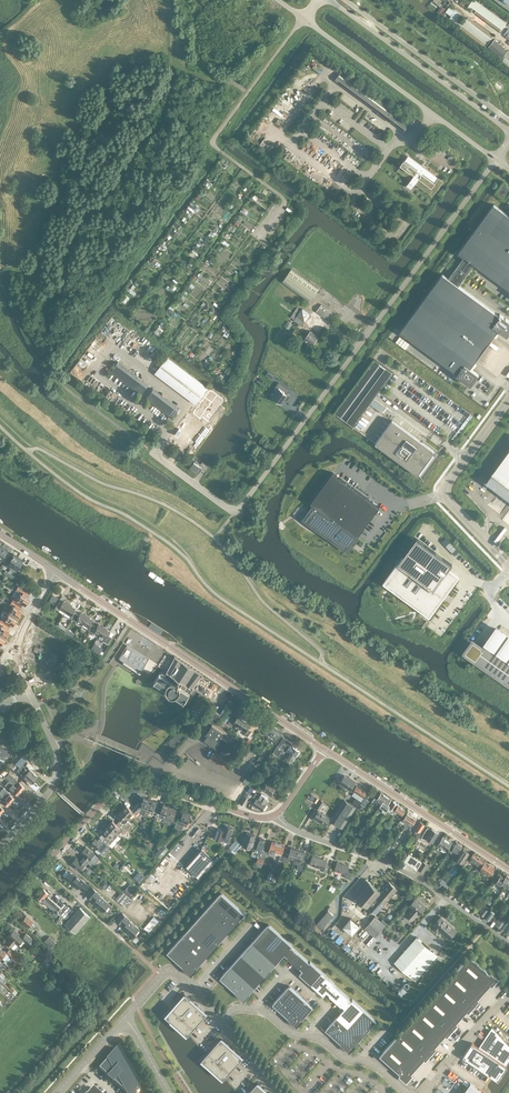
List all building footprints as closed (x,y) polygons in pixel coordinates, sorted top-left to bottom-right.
[(472,7),(499,27),(505,19),(480,0),(478,0),(472,7)] [(463,15),(452,6),(448,11),(452,15),(449,18),(456,23),(463,15)] [(436,13),(440,16),(445,9),(441,7),(436,13)] [(464,19),(458,27),(481,44),(487,36),(464,19)] [(508,50),(494,39),(489,46),(502,57),(504,56),(508,51),(508,50)] [(388,105),(341,71),(335,80),(404,131),(408,125),(410,122),(388,105)] [(442,182),(408,156),(405,161),(403,160),(400,165),(401,165),(398,170),(411,179),(408,183),(412,187),(416,183),(433,195),(442,182)] [(503,181),(495,193),(504,200),(508,194),(508,186),(503,181)] [(193,208),(196,210),(199,206),(192,202),(188,207),(192,210),(193,208)] [(494,204),(476,228),(459,252),(508,289),(508,215),(494,204)] [(318,288),(291,269),(281,282),(308,302),(318,288)] [(508,333),(508,320),(506,318),(505,318),(504,317),(501,314),(499,316),(442,274),(400,331),(424,349),(457,373),(456,375),(459,377),(460,377),(461,378),(469,384),(470,385),(479,374),(478,373),(470,367),(498,329),(507,336),(508,333)] [(334,313),(321,304),(317,310),(329,319),(334,313)] [(305,321),(297,316),(302,308),(299,305),(291,317),(294,319),(294,320),(302,325),(305,321)] [(313,343),(318,337),(310,331),(308,333),(306,331),(303,335),(305,337),(305,338),(303,340),(308,344),(310,341),(313,343)] [(167,357),(155,373),(195,403),(197,401),(200,403),(195,409),(193,411),(193,412),(194,413),(194,414),(204,422),(205,419),(207,421),(223,402),(223,401),(223,400),(223,399),(222,398),(212,390),(211,390),(210,390),(209,391),(202,400),(199,398),(201,395),(202,396),(207,391),(206,390),(208,387),(167,357)] [(375,399),(393,372),(374,359),(347,399),(345,402),(343,401),(335,413),(355,426),(370,403),(381,411),(385,406),(375,399)] [(148,385),(118,362),(111,371),(136,391),(141,394),(148,385)] [(90,375),(87,380),(95,386),(96,386),(98,387),(100,384),(97,382),(95,381),(96,378),(90,375)] [(287,394),(290,390),(284,387),(278,382),(276,386),(278,388),(272,397),(276,400),(277,401),(282,404),(286,399),(287,400),(288,399),(290,395),(287,394)] [(180,408),(154,388),(146,398),(172,418),(180,408)] [(132,407),(120,398),(116,403),(128,412),(132,407)] [(375,443),(419,475),(436,452),(392,420),(375,443)] [(504,456),(486,480),(486,481),(508,498),(508,449),(504,456)] [(202,468),(194,462),(190,467),(198,474),(201,470),(202,468)] [(379,506),(373,502),(367,497),(352,486),(337,475),(336,474),(333,472),(312,501),(310,502),(315,506),(307,516),(304,520),(345,549),(345,550),(349,545),(351,541),(355,535),(357,537),(357,536),(363,529),(379,506)] [(397,567),(386,582),(392,587),(402,594),(404,596),(416,604),(429,613),(441,597),(456,577),(448,570),(452,564),(416,538),(403,556),(397,564),(398,565),(397,567)] [(457,549),(450,542),(446,547),(452,553),(457,549)] [(10,568),(18,556),(13,553),(11,557),(8,555),(4,560),(7,562),(5,565),(6,565),(10,568)] [(21,563),(23,560),(18,556),(10,568),(15,571),(17,569),(20,571),(23,565),(21,563)] [(21,593),(17,600),(25,605),(26,603),(28,604),(30,599),(29,599),(29,598),(27,596),(29,593),(18,586),(16,589),(21,593)] [(55,603),(59,597),(53,593),(49,600),(55,603)] [(14,605),(10,611),(20,616),(21,614),(20,613),(22,610),(19,609),(22,603),(25,605),(17,600),(14,598),(11,603),(14,605)] [(59,608),(65,612),(69,605),(63,601),(61,604),(58,602),(55,608),(58,610),(59,608)] [(75,609),(69,605),(65,612),(71,616),(69,618),(72,620),(76,614),(73,612),(75,609)] [(2,618),(1,619),(9,624),(10,623),(13,625),(14,623),(15,624),(18,619),(17,619),(18,617),(19,618),(20,616),(10,611),(5,620),(2,618)] [(76,614),(72,620),(75,622),(76,622),(76,624),(78,625),(81,625),(82,623),(87,617),(81,613),(79,616),(76,614)] [(82,623),(81,625),(82,628),(84,629),(86,629),(90,631),(94,626),(91,624),(93,621),(87,617),(82,623)] [(1,619),(0,621),(0,624),(1,625),(0,628),(0,633),(6,637),(7,637),(9,633),(8,632),(10,630),(7,629),(9,624),(1,619)] [(96,627),(94,626),(90,631),(93,633),(94,632),(100,635),(104,629),(98,624),(96,627)] [(464,652),(508,684),(508,637),(497,628),(482,650),(471,642),(464,652)] [(110,633),(104,629),(100,635),(106,639),(104,641),(107,643),(111,638),(108,636),(110,633)] [(127,645),(118,658),(123,661),(122,662),(140,673),(149,659),(127,645)] [(176,656),(175,657),(167,672),(176,678),(174,681),(171,681),(160,674),(154,682),(167,691),(167,693),(168,695),(170,696),(172,697),(174,697),(176,696),(185,702),(190,694),(182,688),(181,686),(184,683),(193,689),(204,675),(176,656)] [(221,714),(216,710),(210,719),(217,724),(219,721),(217,719),(219,717),(220,716),(221,714)] [(233,723),(240,727),(244,720),(238,715),(235,720),(232,718),(228,723),(231,725),(233,723)] [(251,724),(244,720),(240,727),(246,731),(244,734),(248,736),(251,730),(248,728),(251,724)] [(228,740),(221,736),(223,732),(212,724),(206,734),(208,735),(204,740),(221,751),(228,740)] [(269,733),(272,735),(277,728),(272,724),(268,730),(267,730),(265,733),(268,735),(269,733)] [(282,731),(277,728),(272,735),(275,738),(274,740),(276,742),(275,743),(278,745),(284,735),(280,733),(282,731)] [(292,741),(285,737),(280,744),(287,748),(292,741)] [(278,745),(273,752),(279,756),(281,752),(287,755),(285,758),(292,762),(296,757),(286,751),(286,750),(278,745)] [(290,745),(286,750),(286,751),(296,757),(300,750),(295,748),(296,747),(294,746),(293,746),(292,747),(290,745)] [(1,747),(0,751),(0,759),(0,757),(5,759),(6,756),(9,757),(11,751),(1,747)] [(213,750),(210,756),(229,768),(232,762),(223,756),(213,750)] [(21,752),(13,760),(20,767),(25,772),(27,770),(22,765),(28,758),(21,752)] [(277,773),(279,769),(271,764),(274,760),(270,757),(265,765),(277,773)] [(263,766),(259,773),(258,774),(264,777),(266,774),(272,778),(275,774),(263,766)] [(20,767),(17,770),(24,776),(24,777),(31,784),(35,780),(27,773),(25,772),(20,767)] [(27,770),(25,772),(27,773),(35,780),(38,776),(29,768),(27,770)] [(21,778),(15,772),(13,775),(19,781),(21,778)] [(5,777),(10,781),(21,791),(25,788),(19,782),(18,783),(16,782),(17,780),(9,773),(5,777)] [(345,775),(340,783),(350,790),(356,781),(352,778),(351,779),(345,775)] [(277,786),(267,780),(262,789),(271,795),(277,786)] [(21,791),(10,781),(9,781),(5,785),(9,788),(9,787),(12,790),(18,795),(21,791)] [(332,820),(343,827),(355,807),(357,808),(367,792),(356,786),(353,790),(354,791),(352,795),(356,797),(351,804),(344,800),(332,820)] [(9,794),(8,793),(9,792),(4,788),(0,792),(12,803),(15,799),(9,794)] [(0,792),(0,799),(3,801),(2,801),(8,807),(12,803),(0,792)] [(247,792),(240,803),(245,805),(249,798),(251,799),(253,796),(247,792)] [(378,801),(381,803),(386,796),(381,792),(377,799),(374,798),(372,801),(376,804),(378,801)] [(256,793),(254,796),(266,803),(269,798),(261,793),(260,796),(256,793)] [(139,799),(133,805),(140,811),(139,811),(145,816),(147,808),(148,808),(151,799),(140,795),(139,799)] [(254,796),(252,798),(255,800),(253,803),(263,809),(266,804),(266,803),(254,796)] [(381,803),(379,807),(382,809),(381,811),(384,813),(389,805),(387,804),(391,799),(386,796),(381,803)] [(157,801),(151,799),(148,808),(151,809),(150,813),(156,815),(159,807),(156,806),(157,801)] [(321,800),(316,808),(320,810),(324,802),(321,800)] [(390,807),(389,809),(397,815),(398,812),(402,815),(405,809),(393,801),(390,807)] [(162,808),(159,807),(156,815),(162,817),(163,814),(167,815),(170,805),(164,803),(162,808)] [(127,805),(122,810),(129,816),(132,813),(135,816),(139,811),(140,811),(133,805),(131,808),(127,805)] [(177,808),(170,805),(167,815),(171,816),(170,820),(176,822),(179,814),(176,813),(177,808)] [(129,816),(122,810),(117,815),(121,819),(119,821),(128,828),(132,824),(127,819),(129,816)] [(177,822),(175,827),(182,830),(184,825),(187,826),(191,813),(184,810),(179,823),(177,822)] [(330,818),(319,811),(319,810),(314,818),(326,825),(330,818)] [(404,824),(405,825),(412,815),(408,812),(405,816),(403,815),(401,819),(406,821),(404,824)] [(416,818),(412,815),(405,825),(407,826),(409,824),(412,825),(416,818)] [(113,820),(108,826),(118,835),(121,831),(123,833),(128,828),(119,821),(117,824),(113,820)] [(408,833),(403,841),(409,844),(413,837),(417,840),(423,831),(421,829),(425,824),(420,820),(415,828),(416,828),(414,832),(415,833),(413,836),(408,833)] [(201,843),(210,848),(215,839),(210,837),(213,831),(200,824),(192,838),(201,843)] [(217,828),(214,838),(229,843),(231,838),(230,838),(233,827),(225,825),(223,830),(217,828)] [(107,834),(103,839),(109,845),(118,835),(108,826),(103,831),(107,834)] [(427,826),(421,836),(425,838),(426,837),(432,841),(433,842),(433,841),(432,841),(438,832),(432,828),(431,829),(427,826)] [(255,835),(247,832),(245,837),(244,837),(243,841),(244,841),(243,845),(251,847),(252,845),(254,846),(256,841),(253,840),(255,835)] [(366,838),(361,835),(357,843),(361,846),(366,838)] [(436,841),(435,844),(437,845),(438,846),(436,849),(440,851),(441,848),(442,848),(447,839),(446,838),(447,838),(444,836),(444,837),(443,836),(440,840),(439,839),(438,841),(439,841),(439,843),(436,841)] [(96,838),(91,843),(101,852),(108,844),(101,837),(99,839),(99,838),(98,840),(96,838)] [(260,838),(257,845),(259,846),(258,847),(261,848),(258,857),(265,859),(267,851),(264,850),(265,846),(264,846),(266,840),(260,838)] [(235,852),(241,844),(236,839),(229,847),(235,852)] [(447,839),(442,848),(446,851),(448,848),(449,848),(451,845),(450,845),(452,842),(451,841),(449,839),(449,840),(447,839)] [(268,849),(275,852),(278,843),(277,842),(276,841),(275,842),(272,841),(270,846),(269,845),(268,849)] [(392,845),(387,842),(381,853),(386,856),(392,845)] [(452,848),(450,851),(453,853),(455,850),(458,852),(462,845),(457,842),(453,848),(452,848)] [(161,857),(170,848),(164,843),(155,852),(161,857)] [(279,843),(278,843),(275,852),(281,854),(278,863),(282,864),(284,861),(286,853),(282,852),(285,845),(282,844),(281,843),(280,843),(279,843)] [(84,855),(82,858),(86,861),(89,858),(90,859),(91,859),(92,859),(94,857),(94,856),(93,855),(94,854),(86,847),(81,852),(84,855)] [(289,854),(286,853),(284,861),(288,862),(290,857),(295,859),(298,849),(291,847),(289,854)] [(199,877),(214,860),(201,849),(186,866),(199,877)] [(305,851),(298,849),(295,859),(299,860),(297,869),(302,870),(306,860),(302,859),(305,851)] [(464,849),(455,861),(460,864),(461,863),(464,865),(468,859),(466,857),(469,853),(464,849)] [(474,852),(469,859),(474,863),(478,865),(475,869),(473,868),(470,873),(473,875),(484,860),(479,856),(474,852)] [(327,860),(313,855),(310,864),(324,869),(323,872),(327,873),(329,865),(326,864),(327,860)] [(85,864),(86,861),(82,858),(80,860),(77,857),(71,863),(80,871),(82,869),(83,869),(86,866),(86,865),(85,865),(85,864)] [(152,882),(171,861),(166,857),(147,877),(152,882)] [(417,869),(421,862),(414,857),(409,864),(417,869)] [(485,860),(473,876),(479,880),(483,874),(490,879),(495,872),(492,871),(495,867),(485,860)] [(418,869),(424,872),(428,865),(423,861),(418,869)] [(349,866),(337,862),(334,870),(346,874),(345,877),(349,878),(351,870),(348,869),(349,866)] [(79,880),(70,872),(65,878),(66,879),(66,880),(68,882),(70,882),(74,886),(76,884),(83,890),(88,885),(80,878),(79,880)] [(146,876),(140,872),(135,878),(140,883),(146,876)] [(506,886),(508,881),(508,876),(507,875),(505,878),(501,875),(498,878),(496,876),(493,881),(495,883),(496,881),(501,884),(502,883),(506,886)] [(366,878),(353,893),(376,914),(397,889),(389,881),(381,890),(380,889),(379,890),(366,878)] [(442,879),(440,882),(447,887),(452,880),(449,878),(446,882),(442,879)] [(138,888),(131,882),(124,891),(131,897),(138,888)] [(101,894),(93,887),(87,895),(92,899),(93,898),(95,900),(93,902),(98,906),(100,907),(99,907),(104,911),(110,904),(100,895),(101,894)] [(49,894),(50,892),(48,890),(47,891),(44,888),(37,896),(41,898),(39,900),(42,902),(44,901),(48,896),(47,896),(47,895),(48,895),(49,894)] [(127,908),(133,900),(122,891),(116,898),(127,908)] [(245,913),(221,892),(210,904),(234,926),(245,913)] [(48,896),(44,901),(59,914),(62,911),(61,910),(62,908),(48,896)] [(426,906),(416,897),(409,906),(412,908),(406,914),(412,920),(418,914),(419,914),(420,913),(419,913),(421,910),(422,911),(426,906)] [(234,926),(210,904),(200,915),(199,916),(223,938),(234,926)] [(479,913),(484,916),(489,910),(484,906),(479,913)] [(65,923),(66,924),(75,933),(90,916),(80,907),(65,923)] [(316,924),(317,924),(322,928),(335,913),(333,911),(332,913),(328,910),(316,924)] [(485,917),(489,920),(495,913),(491,910),(485,917)] [(130,919),(122,912),(116,919),(121,924),(122,923),(125,925),(123,927),(127,931),(128,930),(129,932),(133,936),(139,929),(129,920),(130,919)] [(21,921),(25,924),(28,927),(28,926),(31,929),(35,926),(32,923),(33,921),(26,915),(21,921)] [(223,938),(199,916),(189,928),(213,950),(223,938)] [(385,926),(383,924),(375,916),(365,927),(376,936),(385,926)] [(449,924),(441,916),(440,917),(439,917),(436,920),(437,921),(433,925),(434,926),(432,928),(436,932),(439,929),(449,939),(457,930),(452,927),(452,926),(451,927),(449,924),(450,924),(449,924)] [(343,927),(352,934),(359,925),(351,918),(343,927)] [(505,921),(502,919),(497,926),(500,929),(505,921)] [(149,923),(145,928),(149,932),(153,927),(149,923)] [(268,924),(252,941),(276,963),(285,954),(303,970),(299,973),(311,984),(322,972),(310,961),(310,962),(292,946),(292,945),(268,924)] [(213,950),(189,928),(178,940),(202,961),(213,950)] [(23,937),(14,929),(8,936),(10,938),(6,942),(14,949),(22,939),(27,944),(32,939),(26,933),(23,937)] [(51,947),(56,942),(49,936),(44,941),(51,947)] [(415,980),(438,955),(417,937),(394,962),(415,980)] [(202,961),(178,940),(167,952),(181,964),(191,973),(202,961)] [(276,963),(252,941),(241,953),(266,975),(276,963)] [(10,955),(12,957),(11,957),(18,964),(17,965),(20,967),(21,966),(24,969),(27,966),(9,949),(6,952),(4,950),(3,951),(0,948),(0,956),(5,960),(10,955)] [(266,975),(241,953),(231,965),(255,987),(266,975)] [(487,988),(496,978),(469,955),(456,969),(483,993),(484,991),(487,988)] [(255,987),(231,965),(220,977),(244,999),(255,987)] [(479,997),(482,994),(483,993),(456,969),(435,993),(462,1017),(463,1015),(462,1015),(465,1012),(466,1012),(479,997)] [(334,983),(322,972),(311,984),(324,995),(327,991),(336,999),(343,992),(334,984),(334,983)] [(6,993),(10,989),(3,981),(0,984),(0,987),(6,993)] [(289,985),(273,1003),(297,1025),(313,1007),(289,985)] [(15,994),(18,991),(12,986),(9,989),(15,994)] [(325,1029),(350,1050),(377,1020),(352,999),(352,1000),(343,992),(336,999),(345,1007),(325,1029)] [(444,1036),(458,1021),(457,1021),(460,1017),(461,1018),(462,1017),(435,993),(413,1017),(440,1040),(441,1039),(444,1036)] [(206,1013),(190,998),(190,999),(185,994),(166,1015),(171,1019),(170,1020),(187,1035),(191,1030),(192,1030),(203,1018),(202,1018),(206,1013)] [(436,1045),(439,1041),(439,1042),(440,1040),(413,1017),(392,1041),(419,1064),(420,1063),(423,1059),(423,1060),(436,1045)] [(463,1056),(470,1061),(470,1060),(497,1078),(508,1060),(508,1045),(492,1026),(479,1047),(472,1042),(463,1056)] [(217,1042),(206,1054),(206,1055),(202,1060),(223,1079),(227,1074),(228,1074),(238,1062),(242,1057),(221,1038),(217,1043),(217,1042)] [(419,1064),(392,1041),(380,1055),(406,1079),(415,1069),(418,1065),(418,1066),(419,1064)] [(100,1069),(109,1077),(108,1078),(113,1083),(114,1081),(127,1092),(137,1092),(139,1090),(116,1050),(100,1069)] [(471,1080),(462,1092),(483,1092),(486,1089),(471,1080)] [(258,1083),(253,1088),(253,1087),(247,1092),(269,1092),(258,1083)]
